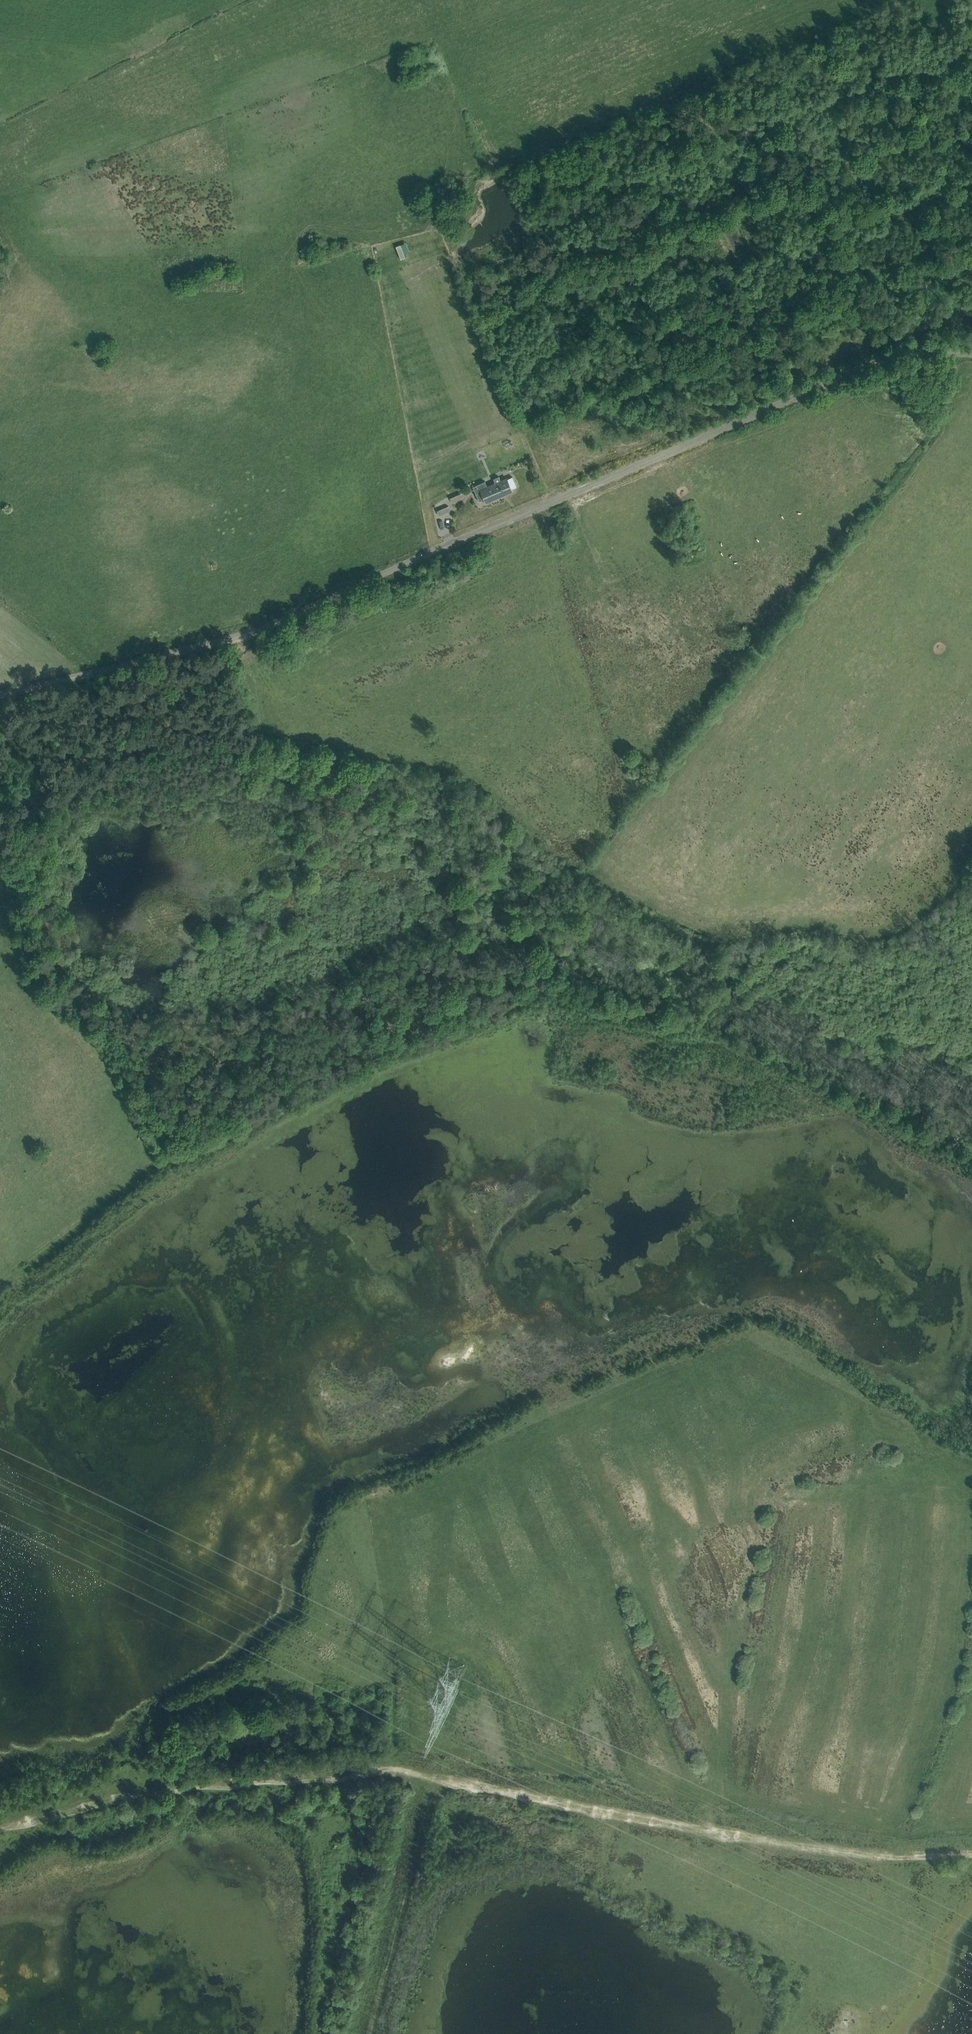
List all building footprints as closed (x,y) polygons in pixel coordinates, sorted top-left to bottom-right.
[(494,479),(496,482),(488,485),(486,480),(473,486),(479,501),(485,499),(487,502),(513,491),(507,477),(506,478),(505,475),(500,477),(499,476),(494,479)] [(461,493),(450,498),(452,503),(463,498),(461,493)] [(449,506),(437,511),(439,515),(450,510),(449,506)]
